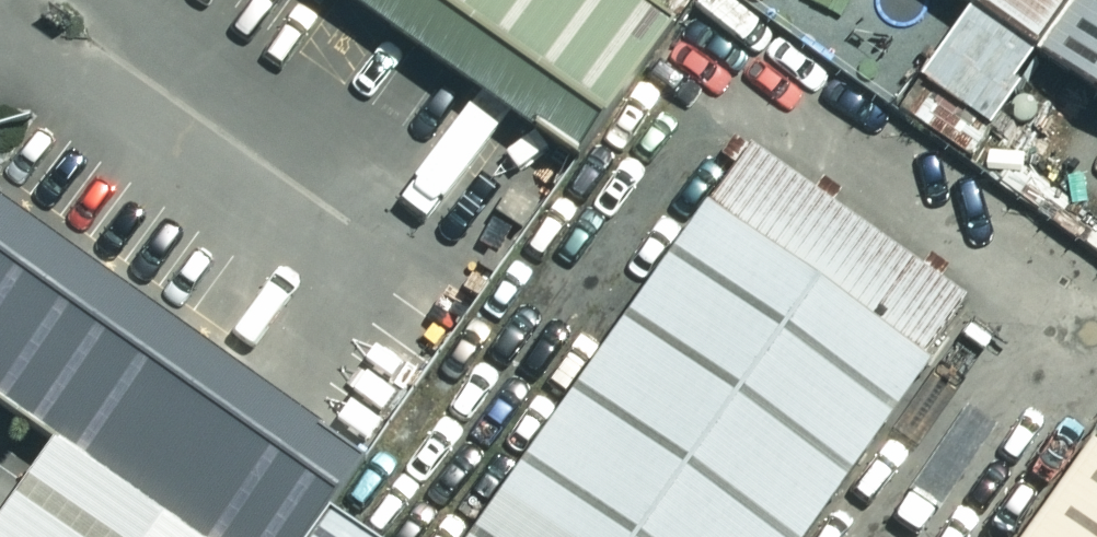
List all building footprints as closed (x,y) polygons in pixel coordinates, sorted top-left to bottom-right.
[(543,0),(275,0),(593,231),(686,103),(543,0)] [(1041,123),(1048,112),(1096,46),(1096,0),(872,0),(1041,123)] [(1048,112),(1096,148),(1096,46),(1048,112)] [(459,536),(791,536),(964,287),(746,137),(705,197),(699,193),(459,536)] [(0,197),(0,405),(44,437),(188,536),(293,536),(322,499),(359,447),(0,197)] [(1090,429),(1015,536),(1096,536),(1096,434),(1090,429)] [(44,437),(0,500),(0,536),(188,536),(44,437)] [(322,499),(293,536),(377,536),(322,499)]
